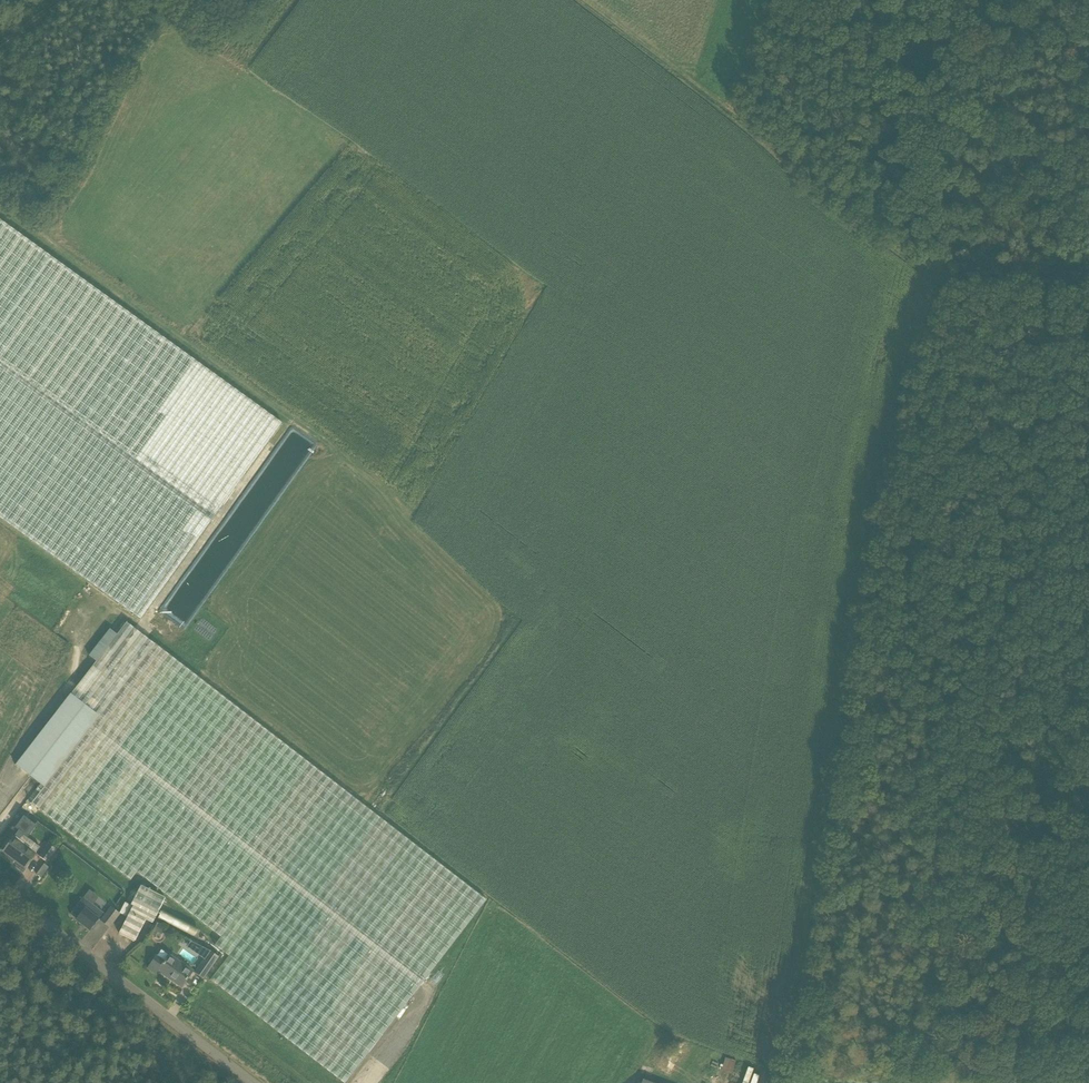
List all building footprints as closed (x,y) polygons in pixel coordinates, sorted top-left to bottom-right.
[(141,619),(281,425),(0,223),(0,518),(141,619)] [(110,629),(89,656),(96,661),(16,765),(31,777),(39,784),(44,787),(32,803),(61,827),(131,880),(137,872),(221,937),(215,945),(229,956),(210,980),(344,1082),(345,1082),(486,901),(155,644),(126,622),(117,635),(110,629)] [(18,841),(14,837),(4,851),(26,867),(40,847),(23,834),(18,841)] [(47,862),(56,850),(48,844),(39,856),(47,862)] [(149,914),(146,919),(153,922),(165,898),(141,885),(131,905),(133,906),(149,914)] [(90,930),(99,919),(103,913),(83,898),(70,915),(76,919),(76,920),(90,930)] [(109,927),(120,913),(111,906),(100,921),(109,927)] [(134,942),(146,919),(149,914),(133,906),(119,934),(134,942)] [(203,979),(218,957),(210,951),(195,973),(203,979)] [(156,974),(159,971),(182,987),(193,971),(169,955),(164,962),(156,956),(148,969),(156,974)] [(722,1069),(732,1072),(737,1060),(727,1057),(722,1069)] [(745,1082),(757,1082),(761,1072),(748,1068),(743,1082),(745,1082)]
